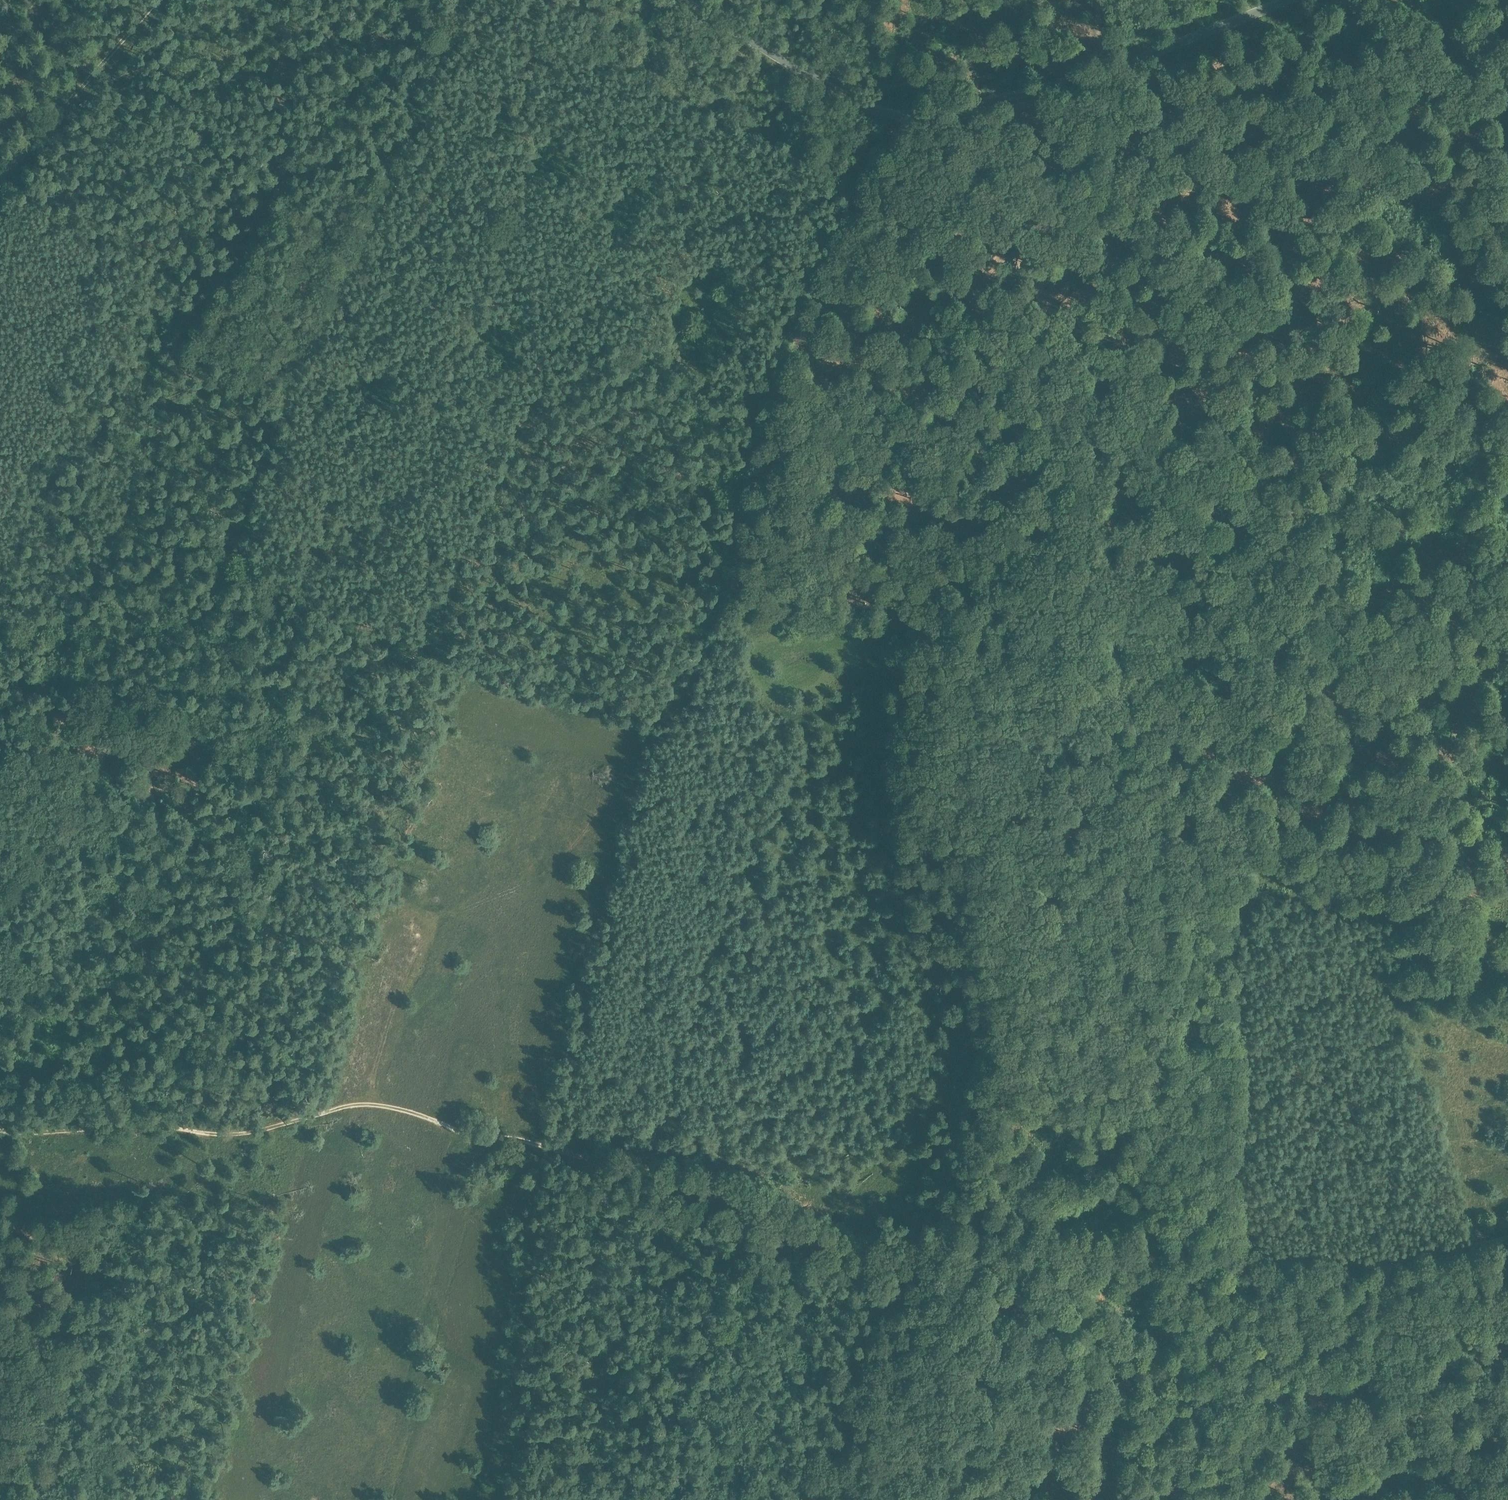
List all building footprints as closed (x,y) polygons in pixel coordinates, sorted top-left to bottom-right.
[(1292,253),(1286,243),(1279,247),(1285,257),(1292,253)]
